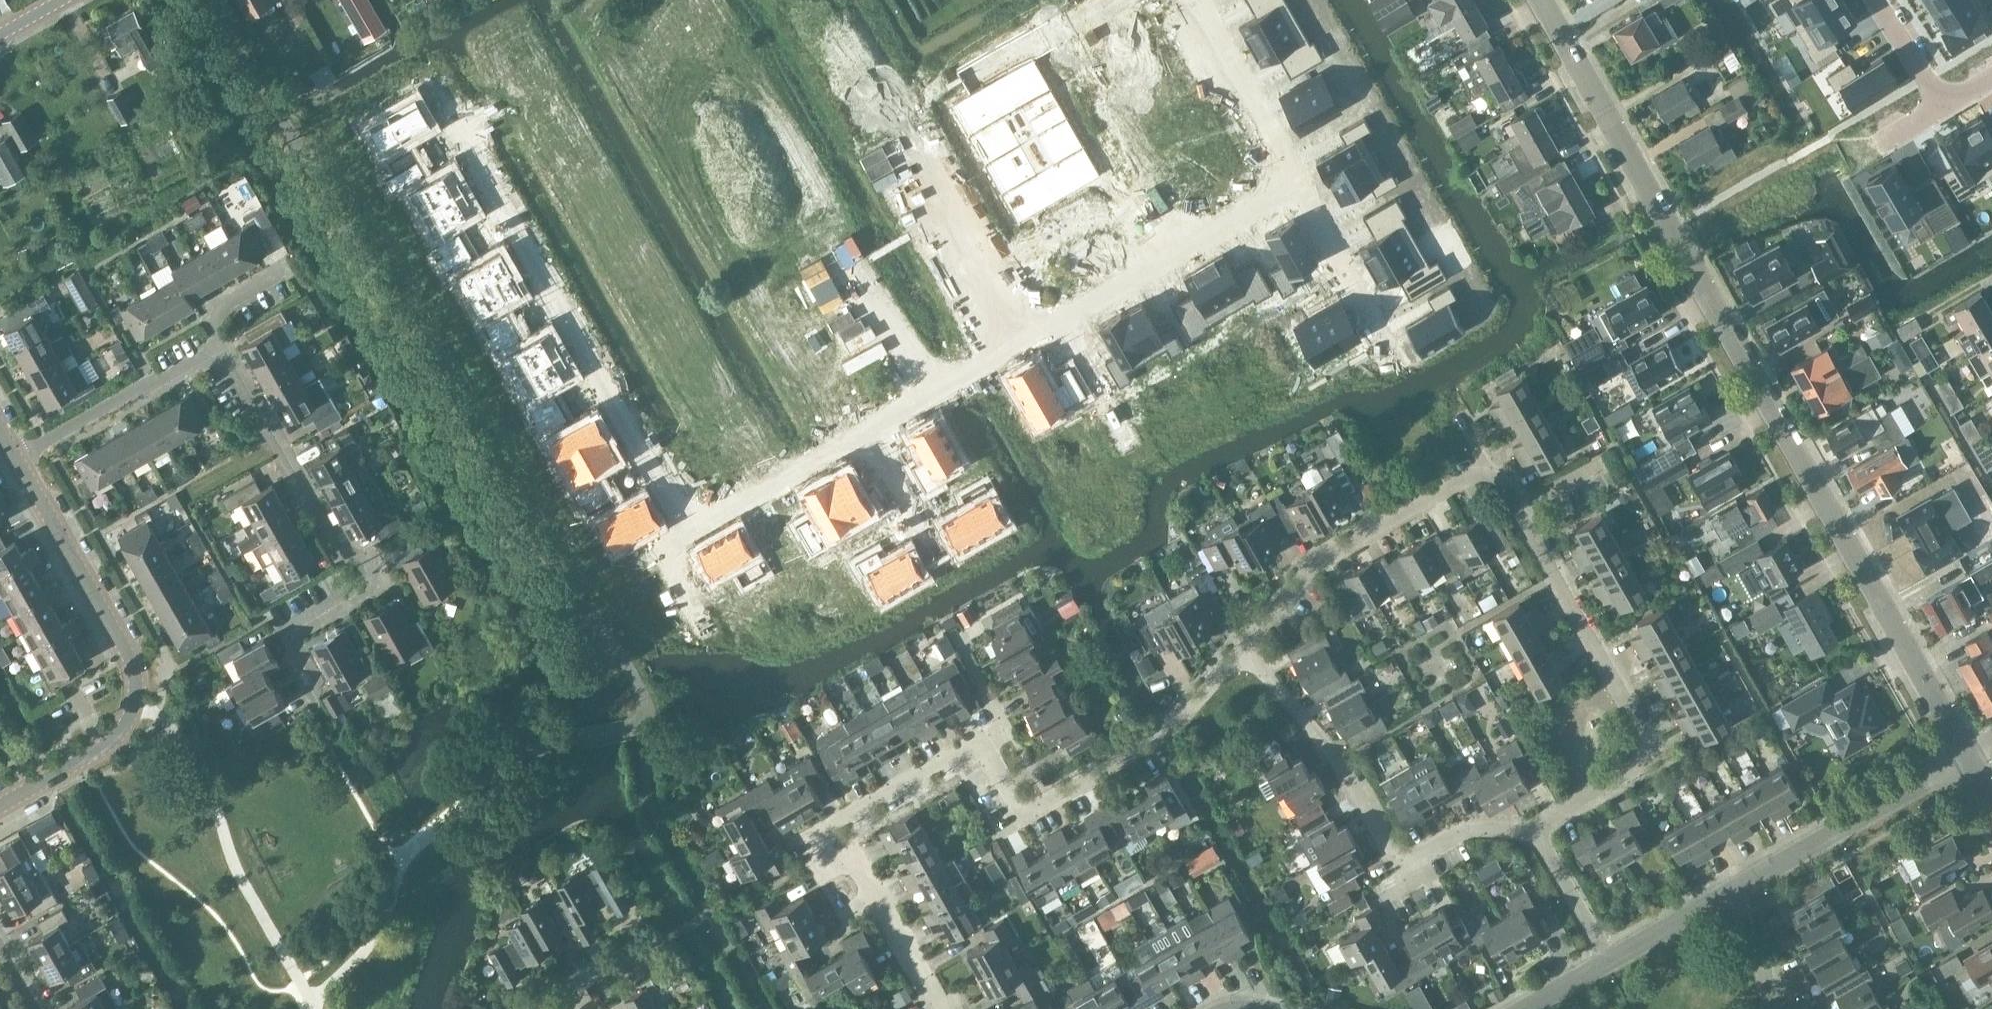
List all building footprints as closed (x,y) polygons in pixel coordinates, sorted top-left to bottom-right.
[(250,17),(280,0),(240,0),(250,17)] [(367,42),(387,30),(370,0),(342,0),(367,42)] [(410,7),(414,14),(429,6),(425,0),(423,0),(410,7)] [(1240,25),(1251,45),(1298,19),(1287,0),(1248,0),(1254,11),(1255,11),(1257,16),(1240,25)] [(1372,1),(1380,15),(1407,0),(1374,0),(1372,1)] [(1431,1),(1438,13),(1426,20),(1431,29),(1478,3),(1476,0),(1433,0),(1431,1)] [(1770,2),(1777,14),(1786,9),(1798,27),(1842,0),(1773,0),(1770,2)] [(1798,27),(1810,46),(1808,48),(1816,60),(1837,46),(1830,36),(1832,35),(1833,35),(1833,34),(1836,32),(1837,33),(1838,32),(1837,31),(1856,19),(1855,16),(1856,16),(1855,14),(1854,15),(1850,9),(1851,8),(1850,7),(1849,7),(1844,0),(1842,0),(1798,27)] [(1933,10),(1949,0),(1927,0),(1933,10)] [(1933,10),(1944,28),(1942,29),(1943,30),(1985,3),(1984,0),(1949,0),(1933,10)] [(405,2),(395,8),(399,16),(410,10),(405,2)] [(1409,2),(1381,18),(1389,32),(1417,16),(1409,2)] [(297,3),(290,7),(297,21),(305,17),(297,3)] [(1478,3),(1431,29),(1426,32),(1431,40),(1459,25),(1465,36),(1489,23),(1478,3)] [(1943,30),(1949,38),(1948,39),(1949,40),(1953,46),(1953,47),(1954,48),(1954,47),(1956,50),(1980,35),(1982,34),(1981,34),(1988,30),(1990,29),(1989,29),(1991,27),(1991,13),(1985,3),(1943,30)] [(1643,13),(1615,30),(1631,58),(1659,42),(1662,47),(1677,39),(1665,18),(1662,20),(1655,9),(1644,16),(1643,13)] [(135,10),(109,25),(115,34),(108,38),(114,47),(117,46),(122,55),(139,46),(152,68),(175,55),(162,31),(150,38),(135,10)] [(1298,19),(1251,45),(1262,65),(1280,55),(1282,60),(1291,77),(1325,58),(1315,40),(1311,42),(1298,19)] [(1484,40),(1453,57),(1459,68),(1466,64),(1473,75),(1466,79),(1472,89),(1513,66),(1501,44),(1495,48),(1490,51),(1484,40)] [(1719,50),(1698,62),(1704,72),(1725,61),(1719,50)] [(1850,63),(1829,77),(1836,89),(1842,85),(1856,108),(1861,105),(1861,106),(1863,105),(1862,104),(1869,100),(1869,101),(1870,100),(1870,99),(1898,81),(1892,71),(1893,71),(1892,69),(1891,70),(1889,66),(1889,64),(1888,65),(1886,62),(1886,61),(1886,60),(1885,60),(1883,57),(1864,70),(1863,69),(1862,70),(1863,70),(1859,73),(1859,72),(1858,72),(1858,73),(1857,74),(1850,63)] [(1034,59),(952,106),(1019,223),(1101,176),(1034,59)] [(1513,66),(1472,89),(1476,97),(1494,87),(1501,99),(1523,87),(1525,86),(1513,66)] [(1791,85),(1802,79),(1798,72),(1787,78),(1791,85)] [(1307,96),(1289,106),(1303,131),(1341,109),(1320,73),(1300,84),(1307,96)] [(1697,105),(1684,82),(1654,98),(1668,121),(1697,105)] [(1755,85),(1739,95),(1739,96),(1746,108),(1763,98),(1755,85)] [(1523,87),(1501,99),(1507,109),(1528,97),(1523,87)] [(121,91),(109,98),(123,123),(135,116),(121,91)] [(417,96),(379,117),(395,145),(433,123),(417,96)] [(1739,96),(1720,107),(1728,121),(1747,110),(1746,108),(1739,96)] [(1500,142),(1505,152),(1506,152),(1509,150),(1547,129),(1542,121),(1544,120),(1546,116),(1542,107),(1537,107),(1535,108),(1512,121),(1518,132),(1500,142)] [(22,111),(5,121),(21,149),(28,145),(38,139),(22,111)] [(1471,113),(1450,125),(1457,137),(1478,125),(1471,113)] [(1982,115),(1979,117),(1979,116),(1977,117),(1978,118),(1971,122),(1971,121),(1969,122),(1970,123),(1961,128),(1988,174),(1991,172),(1991,133),(1982,115)] [(1346,143),(1317,160),(1329,181),(1331,180),(1330,179),(1375,154),(1364,134),(1373,130),(1365,117),(1340,132),(1346,143)] [(1717,140),(1709,127),(1680,144),(1694,168),(1710,159),(1716,169),(1737,157),(1725,135),(1717,140)] [(1476,128),(1459,138),(1465,149),(1483,139),(1476,128)] [(1955,164),(1954,164),(1954,165),(1955,165),(1956,166),(1945,173),(1960,198),(1972,191),(1969,185),(1988,174),(1961,128),(1953,132),(1952,132),(1951,132),(1951,133),(1945,137),(1944,136),(1943,137),(1943,138),(1940,140),(1952,159),(1951,160),(1952,161),(1952,160),(1955,164)] [(1519,168),(1496,182),(1503,194),(1527,181),(1548,169),(1542,158),(1558,149),(1558,148),(1563,145),(1556,133),(1554,134),(1551,136),(1547,130),(1547,129),(1509,150),(1514,159),(1519,168)] [(5,185),(31,170),(11,134),(0,141),(0,176),(5,185)] [(415,144),(393,157),(399,168),(421,155),(415,144)] [(1375,154),(1330,179),(1331,180),(1342,200),(1370,184),(1377,196),(1398,183),(1391,171),(1387,173),(1375,154)] [(1548,169),(1527,181),(1539,202),(1545,212),(1582,191),(1578,183),(1583,180),(1576,168),(1571,171),(1571,170),(1567,172),(1561,161),(1548,169)] [(1883,208),(1897,231),(1924,215),(1935,233),(1959,218),(1935,176),(1911,190),(1906,181),(1896,165),(1868,181),(1877,198),(1876,199),(1877,201),(1878,200),(1882,207),(1881,207),(1882,209),(1883,208)] [(420,171),(398,183),(405,195),(411,192),(423,213),(466,188),(453,166),(426,182),(420,171)] [(466,188),(423,213),(435,234),(428,237),(435,249),(457,237),(451,226),(478,210),(466,188)] [(1541,214),(1524,223),(1532,238),(1550,228),(1553,233),(1570,223),(1571,224),(1578,220),(1590,214),(1594,211),(1593,209),(1594,206),(1591,200),(1587,199),(1582,191),(1545,212),(1542,213),(1541,214)] [(196,195),(183,202),(184,204),(186,208),(187,211),(188,213),(200,206),(202,205),(196,195)] [(1377,238),(1360,247),(1371,267),(1417,240),(1404,217),(1408,215),(1397,197),(1364,216),(1374,233),(1377,238)] [(1983,227),(1969,204),(1961,208),(1955,198),(1950,201),(1956,211),(1970,235),(1983,227)] [(249,225),(230,236),(247,265),(266,254),(254,233),(273,222),(264,206),(244,217),(249,225)] [(194,215),(199,225),(208,220),(202,210),(194,215)] [(1590,214),(1578,220),(1583,229),(1594,222),(1590,214)] [(199,225),(194,215),(185,219),(191,230),(199,225)] [(1295,219),(1266,235),(1282,264),(1269,271),(1284,296),(1298,288),(1292,277),(1319,262),(1295,219)] [(1826,257),(1812,264),(1822,283),(1854,266),(1834,230),(1817,239),(1826,257)] [(156,236),(162,247),(170,242),(164,231),(156,236)] [(162,247),(156,236),(147,241),(153,252),(162,247)] [(247,265),(230,236),(211,247),(228,276),(247,265)] [(1465,239),(1451,247),(1462,267),(1477,259),(1465,239)] [(1417,240),(1371,267),(1382,287),(1399,277),(1402,282),(1401,282),(1411,299),(1449,277),(1438,259),(1431,264),(1417,240)] [(1747,241),(1736,247),(1743,259),(1754,253),(1747,241)] [(35,242),(20,251),(23,256),(38,247),(35,242)] [(1737,267),(1738,269),(1753,297),(1754,299),(1756,298),(1795,276),(1795,277),(1796,276),(1796,275),(1795,275),(1780,245),(1779,244),(1778,245),(1738,266),(1737,267)] [(228,276),(211,247),(193,257),(209,287),(228,276)] [(467,254),(445,267),(452,279),(458,275),(469,295),(514,270),(502,249),(473,265),(467,254)] [(126,252),(118,257),(124,268),(133,263),(126,252)] [(1224,254),(1204,266),(1231,312),(1254,299),(1256,303),(1274,292),(1255,259),(1238,268),(1238,269),(1234,272),(1224,254)] [(191,297),(209,287),(193,257),(173,269),(178,277),(179,276),(191,297)] [(1189,296),(1172,306),(1192,339),(1210,329),(1208,326),(1231,312),(1204,266),(1184,277),(1194,294),(1190,297),(1189,296)] [(160,287),(177,317),(196,305),(191,297),(179,276),(178,277),(173,269),(164,274),(169,282),(160,287)] [(514,270),(469,295),(481,315),(475,319),(482,330),(503,318),(497,307),(524,291),(513,271),(515,270),(514,270)] [(1625,297),(1599,311),(1611,333),(1613,338),(1623,333),(1661,312),(1658,306),(1661,301),(1655,291),(1649,291),(1646,285),(1643,287),(1635,273),(1617,283),(1625,297)] [(85,277),(69,286),(83,310),(99,301),(85,277)] [(1435,309),(1406,325),(1423,354),(1466,329),(1450,302),(1457,297),(1450,285),(1429,298),(1435,309)] [(177,317),(160,287),(141,298),(158,327),(177,317)] [(1966,329),(1991,314),(1991,311),(1981,291),(1943,313),(1949,323),(1960,317),(1966,329)] [(1870,293),(1848,305),(1855,318),(1877,306),(1870,293)] [(27,317),(5,329),(17,349),(46,332),(58,325),(47,307),(50,305),(44,294),(21,307),(27,317)] [(1775,316),(1761,324),(1769,338),(1774,335),(1781,347),(1827,322),(1812,295),(1794,305),(1796,308),(1777,319),(1775,316)] [(1268,302),(1271,308),(1280,303),(1276,297),(1268,302)] [(141,298),(123,309),(120,304),(111,310),(118,322),(126,317),(138,338),(158,327),(141,298)] [(1123,315),(1122,315),(1148,360),(1167,349),(1172,357),(1186,349),(1171,324),(1159,331),(1143,303),(1123,315)] [(244,345),(255,364),(284,347),(293,342),(283,323),(288,320),(282,309),(248,328),(254,339),(244,345)] [(1122,313),(1100,325),(1117,355),(1106,361),(1120,387),(1133,380),(1128,371),(1148,360),(1122,315),(1123,315),(1122,313)] [(1319,313),(1296,326),(1317,362),(1360,338),(1346,313),(1326,325),(1319,313)] [(1978,349),(1991,341),(1991,314),(1966,329),(1956,335),(1961,344),(1971,337),(1978,349)] [(1897,328),(1903,339),(1923,328),(1917,318),(1897,328)] [(517,334),(495,346),(502,358),(508,355),(520,376),(563,351),(551,329),(523,345),(517,334)] [(1869,340),(1875,350),(1892,341),(1886,330),(1869,340)] [(72,331),(64,335),(69,344),(76,340),(77,339),(72,331)] [(52,342),(46,332),(17,349),(27,368),(69,344),(64,335),(52,342)] [(1611,333),(1602,338),(1602,339),(1610,353),(1628,343),(1623,333),(1613,338),(1611,333)] [(1922,336),(1911,342),(1920,356),(1931,350),(1922,336)] [(76,340),(69,344),(74,352),(81,348),(76,340)] [(1601,340),(1573,355),(1581,369),(1609,353),(1601,340)] [(1901,358),(1908,354),(1899,340),(1888,346),(1894,357),(1901,358)] [(1621,350),(1587,370),(1595,384),(1624,368),(1640,396),(1685,371),(1668,341),(1628,363),(1621,350)] [(1982,375),(1991,369),(1991,341),(1978,349),(1968,355),(1980,376),(1982,375)] [(123,343),(114,348),(121,361),(130,356),(123,343)] [(67,370),(79,363),(80,363),(74,352),(69,344),(27,368),(38,386),(67,370)] [(1805,389),(1868,354),(1863,344),(1830,363),(1823,351),(1793,367),(1805,389)] [(354,345),(344,350),(350,361),(359,355),(354,345)] [(284,347),(255,364),(266,383),(307,359),(302,351),(290,358),(284,347)] [(1931,350),(1920,356),(1921,359),(1928,371),(1939,364),(1931,350)] [(563,351),(520,376),(532,396),(526,400),(533,412),(555,399),(548,388),(576,373),(563,351)] [(1833,417),(1845,410),(1846,409),(1847,408),(1849,407),(1850,405),(1850,403),(1851,402),(1851,401),(1851,399),(1851,393),(1852,392),(1851,391),(1850,384),(1877,369),(1869,354),(1868,354),(1805,389),(1818,412),(1827,407),(1833,417)] [(1198,355),(1169,371),(1175,381),(1204,365),(1198,355)] [(1038,358),(1010,374),(1032,412),(1060,397),(1038,358)] [(276,402),(305,385),(300,375),(312,368),(307,359),(266,383),(276,402)] [(1907,359),(1887,365),(1893,382),(1913,376),(1907,359)] [(1921,359),(1913,363),(1920,375),(1924,373),(1928,371),(1921,359)] [(76,404),(99,391),(93,380),(90,381),(79,363),(67,370),(38,386),(49,406),(70,394),(76,404)] [(1514,367),(1494,377),(1499,386),(1519,375),(1514,367)] [(1073,368),(1061,375),(1074,397),(1085,390),(1073,368)] [(1982,375),(1987,384),(1991,381),(1991,369),(1982,375)] [(1496,416),(1533,395),(1521,374),(1496,389),(1502,400),(1491,407),(1496,416)] [(1947,377),(1935,383),(1944,398),(1955,391),(1947,377)] [(316,403),(305,385),(276,402),(287,421),(300,414),(306,425),(315,420),(331,410),(338,406),(331,395),(316,403)] [(1955,391),(1944,398),(1953,412),(1964,405),(1955,391)] [(1675,443),(1713,421),(1699,397),(1689,403),(1683,392),(1655,408),(1675,443)] [(190,394),(170,405),(187,434),(206,424),(208,428),(217,423),(210,410),(202,415),(190,394)] [(1533,395),(1496,416),(1501,425),(1512,419),(1518,429),(1544,414),(1533,395)] [(382,396),(374,400),(377,406),(383,407),(387,405),(382,396)] [(1883,403),(1874,408),(1878,417),(1887,412),(1883,403)] [(187,434),(170,405),(152,416),(168,445),(187,434)] [(1887,412),(1878,417),(1874,408),(1872,406),(1826,432),(1840,456),(1867,441),(1865,439),(1871,436),(1879,450),(1904,435),(1890,410),(1887,412)] [(331,410),(315,420),(320,430),(337,420),(331,410)] [(561,419),(539,431),(546,443),(552,440),(564,460),(608,434),(597,413),(568,430),(561,419)] [(1517,455),(1555,433),(1544,414),(1518,429),(1524,439),(1513,446),(1517,455)] [(1594,414),(1582,420),(1589,432),(1600,426),(1594,414)] [(133,427),(150,456),(168,445),(152,416),(133,427)] [(1971,417),(1960,424),(1969,439),(1980,432),(1971,417)] [(938,418),(910,434),(927,462),(916,468),(929,490),(940,484),(933,471),(960,456),(938,418)] [(1933,418),(1906,427),(1910,439),(1936,430),(1933,418)] [(340,419),(322,430),(326,436),(332,433),(343,424),(340,419)] [(150,456),(133,427),(114,437),(131,467),(150,456)] [(298,438),(303,446),(322,436),(317,427),(298,438)] [(364,458),(366,457),(349,427),(326,440),(332,451),(311,463),(322,482),(364,458)] [(1330,430),(1329,445),(1340,446),(1341,431),(1330,430)] [(1969,439),(1987,470),(1991,467),(1991,444),(1991,441),(1987,444),(1980,432),(1969,439)] [(1555,433),(1517,455),(1523,464),(1535,458),(1541,468),(1567,454),(1555,433)] [(608,434),(564,460),(575,480),(569,483),(576,495),(598,483),(591,471),(619,456),(607,436),(609,435),(608,434)] [(96,448),(112,477),(131,467),(114,437),(96,448)] [(405,437),(394,443),(398,451),(404,452),(411,448),(405,437)] [(1905,439),(1848,471),(1860,492),(1876,483),(1881,492),(1893,485),(1902,480),(1897,471),(1917,460),(1914,454),(1905,439)] [(93,488),(112,477),(96,448),(76,459),(88,480),(80,485),(87,497),(96,492),(93,488)] [(1643,482),(1681,460),(1674,448),(1636,469),(1643,482)] [(1700,469),(1690,474),(1710,509),(1720,503),(1739,492),(1733,482),(1744,476),(1730,452),(1712,462),(1709,458),(1698,464),(1700,469)] [(375,477),(364,458),(322,482),(333,501),(375,477)] [(1688,473),(1681,460),(1643,482),(1650,495),(1688,473)] [(1303,477),(1310,490),(1327,518),(1343,509),(1339,502),(1348,496),(1346,493),(1356,488),(1340,461),(1330,467),(1328,463),(1318,469),(1312,467),(1304,472),(1303,477)] [(182,469),(189,480),(197,475),(191,464),(182,469)] [(827,476),(826,477),(852,522),(872,510),(875,516),(887,510),(875,488),(864,494),(848,467),(828,478),(827,476)] [(189,480),(182,469),(174,474),(180,484),(189,480)] [(1217,474),(1212,476),(1217,485),(1223,487),(1225,481),(1220,480),(1217,474)] [(344,520),(373,503),(385,496),(375,477),(333,501),(344,520)] [(826,477),(806,489),(822,518),(811,524),(824,546),(836,539),(832,533),(852,522),(826,477)] [(284,504),(273,484),(262,490),(256,480),(223,499),(229,511),(244,502),(255,521),(284,504)] [(145,490),(151,501),(160,496),(154,485),(145,490)] [(970,510),(945,524),(961,552),(1000,530),(984,503),(993,498),(986,487),(964,499),(970,510)] [(1776,509),(1764,488),(1710,519),(1722,540),(1736,532),(1743,546),(1759,538),(1751,524),(1776,509)] [(1928,571),(1962,552),(1950,529),(1971,518),(1954,488),(1932,500),(1931,498),(1899,516),(1901,519),(1901,524),(1903,528),(1907,531),(1909,534),(1911,532),(1919,545),(1914,548),(1919,555),(1919,561),(1923,567),(1927,570),(1928,571)] [(151,501),(145,490),(136,495),(142,506),(151,501)] [(612,490),(590,502),(597,513),(619,501),(612,490)] [(1327,518),(1310,490),(1286,504),(1283,500),(1273,505),(1289,533),(1299,528),(1301,530),(1309,526),(1313,532),(1329,523),(1327,518)] [(177,493),(167,499),(175,512),(185,507),(177,493)] [(646,495),(607,517),(623,545),(661,523),(646,495)] [(426,499),(415,505),(421,516),(432,509),(426,499)] [(1248,514),(1236,521),(1241,530),(1257,557),(1260,563),(1277,553),(1273,546),(1282,541),(1281,538),(1289,533),(1273,505),(1270,500),(1248,513),(1248,514)] [(344,520),(355,539),(376,527),(382,538),(405,524),(398,513),(383,521),(373,503),(344,520)] [(253,546),(295,523),(284,504),(255,521),(246,526),(251,536),(240,543),(245,551),(253,546)] [(131,557),(160,540),(149,521),(153,519),(148,510),(136,516),(141,525),(119,537),(131,557)] [(1480,517),(1466,525),(1484,557),(1498,549),(1500,554),(1512,547),(1492,511),(1480,518),(1480,517)] [(1569,546),(1574,556),(1612,534),(1600,514),(1575,528),(1581,540),(1569,546)] [(1241,530),(1236,521),(1232,515),(1207,530),(1210,536),(1201,542),(1204,547),(1216,568),(1225,562),(1227,565),(1236,559),(1240,567),(1257,557),(1241,530)] [(264,565),(276,558),(305,541),(295,523),(253,546),(264,565)] [(1484,557),(1466,525),(1452,533),(1453,534),(1442,540),(1459,570),(1458,570),(1461,576),(1474,569),(1471,564),(1484,557)] [(737,528),(699,550),(715,578),(740,564),(746,574),(768,562),(761,550),(752,555),(737,528)] [(1683,528),(1671,535),(1678,548),(1685,544),(1687,535),(1683,528)] [(193,546),(203,540),(198,531),(188,537),(193,546)] [(1459,570),(1442,540),(1438,534),(1428,540),(1427,539),(1412,547),(1430,579),(1443,572),(1446,577),(1458,570),(1459,570)] [(1591,558),(1597,569),(1623,554),(1612,534),(1574,556),(1580,565),(1591,558)] [(37,553),(33,547),(23,553),(16,541),(7,546),(1,535),(0,536),(0,574),(37,553)] [(418,537),(391,552),(400,569),(408,565),(428,600),(459,582),(438,545),(426,551),(418,537)] [(141,575),(170,559),(160,540),(131,557),(141,575)] [(203,540),(193,546),(198,554),(208,548),(203,540)] [(276,558),(287,576),(272,585),(279,596),(312,577),(306,567),(317,561),(305,541),(276,558)] [(1787,541),(1765,554),(1758,541),(1723,561),(1731,574),(1749,563),(1765,592),(1804,570),(1802,567),(1805,566),(1805,563),(1802,556),(1799,555),(1796,557),(1787,541)] [(879,550),(857,562),(863,574),(872,569),(887,596),(925,574),(910,546),(885,560),(879,550)] [(1204,547),(1199,551),(1210,571),(1216,568),(1204,547)] [(1400,556),(1389,562),(1388,563),(1404,592),(1408,599),(1420,592),(1417,587),(1430,579),(1412,547),(1399,555),(1400,556)] [(4,596),(36,577),(30,566),(40,560),(37,553),(0,574),(0,589),(4,596)] [(1634,573),(1623,554),(1597,569),(1603,579),(1592,586),(1597,594),(1634,573)] [(1517,555),(1508,559),(1512,566),(1520,561),(1517,555)] [(1404,592),(1388,563),(1389,562),(1386,556),(1373,563),(1372,561),(1359,569),(1377,601),(1390,594),(1392,599),(1404,592)] [(1969,576),(1923,602),(1939,630),(1975,609),(1972,603),(1982,597),(1976,585),(1991,576),(1991,558),(1967,572),(1968,573),(1968,572),(1970,575),(1969,576)] [(152,594),(181,577),(170,559),(141,575),(152,594)] [(234,559),(225,564),(231,574),(239,570),(234,559)] [(1717,563),(1700,573),(1707,586),(1725,575),(1717,563)] [(215,583),(225,577),(220,569),(210,575),(215,583)] [(1359,569),(1345,577),(1346,578),(1334,585),(1350,614),(1354,620),(1366,613),(1364,609),(1377,601),(1359,569)] [(1193,639),(1194,639),(1210,629),(1206,622),(1215,617),(1213,614),(1223,609),(1202,572),(1191,578),(1194,582),(1168,597),(1177,612),(1178,612),(1193,639)] [(1645,594),(1634,573),(1597,594),(1602,603),(1614,596),(1620,608),(1645,594)] [(4,596),(14,613),(57,589),(53,582),(43,588),(36,577),(4,596)] [(181,577),(152,594),(163,613),(192,596),(181,577)] [(225,577),(215,583),(220,592),(230,586),(225,577)] [(1461,578),(1455,582),(1460,590),(1466,587),(1461,578)] [(14,613),(24,631),(57,612),(50,601),(61,595),(57,589),(14,613)] [(1830,615),(1817,592),(1788,609),(1815,656),(1839,642),(1824,618),(1830,615)] [(192,596),(163,613),(173,632),(203,615),(192,596)] [(1035,638),(1034,637),(1044,631),(1029,606),(1023,609),(1018,599),(992,614),(998,624),(995,626),(1000,635),(993,639),(1002,655),(1029,640),(1029,641),(1035,638)] [(1775,600),(1750,615),(1760,632),(1782,618),(1785,617),(1782,613),(1775,600)] [(1492,616),(1503,636),(1541,614),(1536,606),(1524,612),(1518,602),(1492,616)] [(369,619),(392,660),(420,645),(426,656),(436,650),(420,620),(409,626),(396,603),(369,619)] [(982,613),(977,604),(965,612),(970,620),(982,613)] [(1631,639),(1636,647),(1674,626),(1663,606),(1636,621),(1643,633),(1631,639)] [(24,631),(34,649),(77,624),(73,617),(63,623),(57,612),(24,631)] [(1178,612),(1177,612),(1153,626),(1151,622),(1140,628),(1155,654),(1165,649),(1166,652),(1175,646),(1180,654),(1197,644),(1194,639),(1193,639),(1178,612)] [(1514,655),(1541,640),(1535,630),(1546,623),(1541,614),(1503,636),(1514,655)] [(173,632),(185,651),(206,639),(210,647),(223,640),(218,631),(213,634),(203,615),(173,632)] [(1435,615),(1424,621),(1429,630),(1440,624),(1435,615)] [(954,616),(944,622),(948,628),(958,623),(954,616)] [(1421,619),(1410,625),(1416,635),(1426,629),(1421,619)] [(1744,620),(1732,627),(1737,636),(1750,629),(1744,620)] [(34,649),(44,667),(41,669),(53,690),(72,679),(66,669),(83,659),(70,636),(81,631),(77,624),(34,649)] [(1685,646),(1674,626),(1636,647),(1641,657),(1653,651),(1659,661),(1685,646)] [(312,647),(335,687),(336,688),(365,671),(370,679),(366,681),(375,698),(393,688),(368,644),(358,650),(345,628),(312,647)] [(1293,663),(1301,678),(1334,659),(1326,646),(1331,643),(1324,631),(1288,651),(1295,662),(1293,663)] [(1991,676),(1991,640),(1987,631),(1966,643),(1972,654),(1958,661),(1973,687),(1991,676)] [(235,657),(245,675),(246,676),(276,658),(265,639),(246,649),(240,639),(216,653),(223,664),(235,657)] [(1029,640),(1002,655),(996,658),(1006,675),(1013,671),(1018,680),(1021,678),(1026,688),(1052,673),(1063,667),(1057,657),(1043,665),(1029,641),(1029,640)] [(1546,651),(1541,640),(1514,655),(1525,675),(1563,653),(1558,644),(1546,651)] [(1382,641),(1373,646),(1377,653),(1386,648),(1382,641)] [(1696,665),(1685,646),(1659,661),(1665,672),(1653,678),(1658,687),(1696,665)] [(1563,653),(1525,675),(1537,695),(1563,680),(1557,669),(1568,662),(1563,653)] [(276,658),(246,676),(245,675),(226,686),(237,706),(244,702),(275,684),(269,674),(281,667),(276,658)] [(1150,658),(1138,665),(1144,676),(1156,669),(1150,658)] [(959,690),(969,684),(955,659),(925,676),(945,712),(955,706),(962,718),(972,712),(959,690)] [(1324,697),(1352,680),(1346,669),(1341,672),(1334,659),(1301,678),(1309,691),(1310,690),(1316,702),(1324,697)] [(1391,660),(1385,663),(1389,671),(1395,668),(1391,660)] [(1707,685),(1696,665),(1658,687),(1664,696),(1675,689),(1681,700),(1707,685)] [(192,674),(187,673),(184,676),(185,680),(189,682),(193,679),(192,674)] [(1052,673),(1026,688),(1031,697),(1029,698),(1034,708),(1027,712),(1037,729),(1042,725),(1068,710),(1073,707),(1074,707),(1078,704),(1058,683),(1052,673)] [(925,676),(904,687),(932,735),(941,730),(934,718),(945,712),(925,676)] [(1352,680),(1324,697),(1330,707),(1329,708),(1337,723),(1368,705),(1361,692),(1366,689),(1359,676),(1352,680)] [(1973,687),(1987,712),(1991,709),(1991,676),(1973,687)] [(1743,680),(1732,686),(1737,694),(1748,688),(1743,680)] [(1783,706),(1794,727),(1803,722),(1806,726),(1808,728),(1822,732),(1825,732),(1830,729),(1844,754),(1870,740),(1867,735),(1885,725),(1868,697),(1864,699),(1855,684),(1834,695),(1826,681),(1783,706)] [(286,704),(275,684),(244,702),(255,720),(242,728),(249,739),(283,720),(277,709),(286,704)] [(1718,705),(1707,685),(1681,700),(1687,711),(1676,717),(1680,726),(1718,705)] [(932,735),(904,687),(885,698),(906,735),(916,729),(922,741),(932,735)] [(333,692),(324,697),(334,716),(344,711),(333,692)] [(1468,693),(1456,700),(1465,715),(1472,711),(1474,704),(1468,693)] [(865,710),(892,758),(901,753),(894,741),(906,735),(885,698),(865,710)] [(1337,723),(1345,736),(1346,736),(1353,748),(1388,728),(1381,715),(1376,718),(1368,705),(1337,723)] [(1680,726),(1686,736),(1697,729),(1704,740),(1730,725),(1718,705),(1680,726)] [(1042,725),(1051,741),(1058,737),(1063,746),(1066,745),(1072,754),(1098,739),(1092,729),(1088,732),(1074,707),(1073,707),(1068,710),(1042,725)] [(1128,709),(1120,714),(1126,725),(1135,721),(1128,709)] [(845,722),(851,731),(866,757),(868,756),(877,752),(884,763),(892,758),(865,710),(845,722)] [(1434,710),(1424,716),(1430,726),(1436,723),(1438,716),(1434,710)] [(845,722),(822,735),(821,736),(820,737),(819,739),(818,740),(818,742),(818,743),(818,745),(818,746),(819,747),(840,784),(860,772),(855,764),(866,757),(851,731),(845,722)] [(1780,728),(1779,729),(1785,739),(1795,734),(1790,723),(1780,728)] [(1276,736),(1255,748),(1260,756),(1281,745),(1276,736)] [(1492,766),(1510,798),(1530,786),(1517,763),(1528,757),(1517,738),(1496,750),(1502,760),(1492,766)] [(232,744),(227,746),(227,752),(231,754),(236,752),(235,746),(232,744)] [(1284,789),(1312,774),(1311,773),(1302,757),(1295,761),(1290,752),(1287,753),(1282,744),(1281,745),(1260,756),(1255,759),(1261,769),(1265,767),(1279,792),(1284,789)] [(1373,746),(1364,752),(1369,762),(1379,756),(1373,746)] [(1727,753),(1727,758),(1731,760),(1736,758),(1736,753),(1732,751),(1727,753)] [(780,773),(786,783),(804,815),(824,803),(811,781),(822,775),(811,756),(780,773)] [(1410,764),(1416,775),(1431,800),(1442,793),(1447,803),(1466,792),(1456,773),(1445,779),(1434,759),(1433,758),(1432,758),(1431,757),(1430,756),(1428,756),(1427,756),(1425,756),(1424,756),(1410,764)] [(1466,760),(1452,768),(1456,773),(1469,765),(1466,760)] [(1510,798),(1492,766),(1480,772),(1475,762),(1469,765),(1456,773),(1466,792),(1476,787),(1489,809),(1510,798)] [(1410,764),(1379,782),(1405,827),(1426,816),(1420,806),(1431,800),(1416,775),(1410,764)] [(1782,766),(1762,777),(1783,815),(1793,810),(1786,798),(1797,792),(1782,766)] [(1299,826),(1326,811),(1321,801),(1323,800),(1318,791),(1326,787),(1316,770),(1311,773),(1312,774),(1284,789),(1298,813),(1293,816),(1299,826)] [(1140,801),(1155,826),(1166,819),(1168,822),(1170,824),(1172,825),(1174,825),(1175,825),(1177,825),(1179,825),(1181,824),(1192,818),(1167,773),(1147,785),(1152,794),(1140,801)] [(1683,775),(1678,779),(1682,787),(1688,784),(1683,775)] [(1774,820),(1783,815),(1762,777),(1742,788),(1757,814),(1767,809),(1774,820)] [(771,804),(784,826),(804,815),(786,783),(776,789),(770,779),(750,790),(761,809),(771,804)] [(1742,788),(1723,799),(1744,837),(1753,832),(1746,820),(1757,814),(1742,788)] [(956,789),(945,795),(952,806),(962,800),(956,789)] [(720,808),(743,849),(744,850),(764,838),(751,815),(761,809),(750,790),(720,808)] [(1155,826),(1140,801),(1130,806),(1125,797),(1105,808),(1125,843),(1131,853),(1144,846),(1148,839),(1144,832),(1155,826)] [(1723,799),(1703,810),(1718,836),(1728,831),(1735,842),(1744,837),(1723,799)] [(1125,843),(1105,808),(1086,819),(1092,828),(1080,835),(1095,860),(1125,843)] [(1608,835),(1623,861),(1643,850),(1634,834),(1644,828),(1643,826),(1637,815),(1633,808),(1613,820),(1618,829),(1608,835)] [(1703,810),(1684,821),(1705,859),(1714,854),(1708,842),(1718,836),(1703,810)] [(53,811),(29,825),(34,834),(58,820),(53,811)] [(908,857),(934,843),(916,811),(880,832),(892,852),(902,847),(908,857)] [(1323,858),(1323,859),(1351,844),(1356,841),(1346,823),(1338,828),(1333,818),(1331,820),(1326,811),(1299,826),(1305,836),(1309,834),(1323,858)] [(1643,811),(1637,815),(1643,826),(1649,822),(1643,811)] [(1243,827),(1238,817),(1229,822),(1235,832),(1243,827)] [(1705,859),(1684,821),(1663,833),(1666,836),(1675,853),(1678,859),(1689,852),(1696,864),(1705,859)] [(1054,834),(1075,871),(1081,881),(1101,870),(1095,860),(1080,835),(1070,840),(1063,828),(1054,834)] [(1623,861),(1608,835),(1597,841),(1591,832),(1571,843),(1582,863),(1593,856),(1602,873),(1623,861)] [(1075,871),(1054,834),(1045,839),(1052,851),(1041,857),(1061,893),(1081,881),(1075,871)] [(42,871),(22,836),(0,848),(0,865),(2,868),(0,869),(0,889),(3,893),(42,871)] [(1666,836),(1659,840),(1669,857),(1675,853),(1666,836)] [(1913,881),(1924,900),(1948,886),(1942,875),(1966,861),(1952,837),(1916,858),(1925,874),(1913,881)] [(770,848),(764,838),(744,850),(743,849),(731,856),(743,876),(765,863),(771,874),(790,863),(779,843),(770,848)] [(934,843),(908,857),(914,868),(902,875),(907,883),(945,862),(934,843)] [(981,844),(972,850),(977,859),(987,853),(981,844)] [(1323,859),(1323,858),(1318,861),(1332,887),(1328,889),(1334,899),(1360,885),(1355,876),(1358,874),(1352,865),(1360,860),(1351,844),(1323,859)] [(1177,847),(1170,851),(1177,862),(1183,858),(1177,847)] [(1214,847),(1187,861),(1192,871),(1219,856),(1214,847)] [(83,849),(71,856),(76,865),(88,858),(83,849)] [(1041,857),(1031,863),(1024,851),(1014,857),(1041,904),(1061,893),(1041,857)] [(1260,851),(1249,857),(1253,864),(1264,858),(1260,851)] [(704,855),(699,858),(706,870),(715,866),(710,857),(704,855)] [(945,862),(907,883),(912,893),(925,886),(930,896),(966,876),(955,856),(945,862)] [(1005,875),(996,859),(988,864),(997,880),(1005,875)] [(92,862),(84,867),(91,879),(99,874),(92,862)] [(1180,870),(1167,877),(1172,887),(1185,879),(1180,870)] [(42,871),(3,893),(14,913),(29,905),(35,915),(59,901),(42,871)] [(559,884),(566,896),(567,895),(579,919),(586,916),(586,917),(600,909),(598,906),(611,899),(619,914),(631,907),(610,871),(585,885),(579,873),(559,884)] [(712,872),(703,877),(708,885),(713,883),(715,877),(712,872)] [(1790,909),(1801,928),(1835,909),(1824,890),(1836,884),(1829,872),(1794,892),(1801,903),(1790,909)] [(929,923),(978,896),(966,876),(930,896),(937,908),(925,915),(929,923)] [(1165,878),(1156,883),(1162,892),(1170,887),(1165,878)] [(1125,881),(1115,886),(1120,895),(1130,890),(1125,881)] [(1283,885),(1271,892),(1278,904),(1290,898),(1283,885)] [(1513,910),(1502,916),(1520,949),(1541,938),(1528,915),(1538,909),(1527,890),(1507,901),(1513,910)] [(1102,898),(1098,901),(1101,907),(1116,899),(1111,891),(1101,896),(1102,898)] [(1355,902),(1349,891),(1328,903),(1334,914),(1355,902)] [(1922,910),(1933,930),(1951,920),(1960,936),(1991,918),(1991,907),(1983,891),(1959,905),(1952,893),(1922,910)] [(1137,894),(1125,900),(1130,910),(1142,903),(1137,894)] [(586,916),(579,919),(567,895),(566,896),(547,906),(542,897),(522,908),(526,915),(527,915),(545,945),(563,934),(560,928),(573,921),(585,943),(597,936),(586,917),(586,916)] [(816,916),(805,896),(782,908),(776,898),(757,909),(769,929),(779,923),(784,934),(816,916)] [(989,917),(978,896),(929,923),(935,933),(947,926),(954,937),(989,917)] [(1230,898),(1209,909),(1236,957),(1246,951),(1240,939),(1250,933),(1230,898)] [(1092,901),(1085,906),(1089,914),(1097,909),(1092,901)] [(1113,907),(1098,916),(1103,925),(1118,917),(1113,907)] [(1341,967),(1362,955),(1383,943),(1377,932),(1386,927),(1375,907),(1356,918),(1362,928),(1329,947),(1341,967)] [(1896,907),(1887,912),(1892,919),(1901,915),(1896,907)] [(41,961),(71,944),(60,924),(69,919),(63,908),(39,922),(45,932),(30,941),(41,961)] [(1447,961),(1457,955),(1477,944),(1466,924),(1456,930),(1443,908),(1423,919),(1447,961)] [(1236,957),(1209,909),(1189,921),(1195,931),(1210,956),(1221,950),(1228,962),(1236,957)] [(1801,928),(1812,947),(1839,931),(1839,932),(1846,928),(1835,909),(1801,928)] [(1073,914),(1053,926),(1057,932),(1077,921),(1073,914)] [(1485,914),(1466,924),(1477,944),(1487,938),(1500,961),(1520,949),(1502,916),(1490,923),(1485,914)] [(527,915),(526,915),(508,926),(515,938),(490,952),(509,986),(521,979),(515,967),(528,960),(529,962),(549,951),(545,945),(527,915)] [(119,916),(109,921),(115,932),(125,926),(119,916)] [(816,916),(784,934),(790,944),(780,950),(791,970),(810,959),(805,949),(828,937),(816,916)] [(1902,916),(1891,922),(1897,932),(1908,926),(1902,916)] [(1447,961),(1423,919),(1402,931),(1409,943),(1399,949),(1405,959),(1416,979),(1447,961)] [(980,974),(1012,956),(1006,945),(1015,939),(1004,920),(985,930),(991,940),(968,954),(980,974)] [(1780,940),(1792,934),(1788,926),(1775,933),(1780,940)] [(849,950),(839,956),(850,977),(849,978),(855,989),(876,978),(863,955),(873,949),(863,930),(843,940),(849,950)] [(1176,942),(1197,979),(1206,974),(1200,962),(1210,956),(1195,931),(1176,942)] [(1850,951),(1839,932),(1839,931),(1812,947),(1805,951),(1816,970),(1850,951)] [(1796,941),(1792,934),(1780,940),(1784,948),(1796,941)] [(67,972),(73,982),(97,968),(80,938),(71,944),(41,961),(52,980),(67,972)] [(1197,979),(1176,942),(1155,954),(1170,979),(1181,972),(1188,984),(1197,979)] [(1362,955),(1380,986),(1391,980),(1397,990),(1416,979),(1405,959),(1395,965),(1383,943),(1362,955)] [(1125,971),(1145,1006),(1165,994),(1160,984),(1170,979),(1155,954),(1149,944),(1136,951),(1141,962),(1125,971)] [(1989,979),(1991,984),(1991,946),(1966,961),(1968,964),(1964,967),(1958,957),(1941,967),(1947,976),(1956,971),(1962,982),(1974,975),(1980,985),(1989,979)] [(1826,989),(1831,986),(1860,969),(1850,951),(1816,970),(1826,989)] [(137,953),(128,958),(133,968),(143,962),(137,953)] [(818,995),(849,978),(850,977),(839,956),(816,969),(810,959),(791,970),(797,980),(802,989),(812,984),(818,995)] [(1012,956),(980,974),(992,994),(1014,981),(1020,992),(1039,981),(1032,970),(1027,961),(1018,966),(1012,956)] [(1906,958),(1895,965),(1902,976),(1913,970),(1906,958)] [(1125,971),(1119,961),(1090,978),(1107,1008),(1117,1008),(1121,1007),(1122,1008),(1139,1008),(1145,1006),(1125,971)] [(1860,969),(1831,986),(1837,996),(1835,997),(1842,1008),(1848,1008),(1876,993),(1869,980),(1873,978),(1866,965),(1860,969)] [(1039,966),(1032,970),(1039,981),(1046,977),(1039,966)] [(1794,983),(1806,976),(1802,968),(1789,975),(1794,983)] [(773,969),(761,976),(766,984),(767,983),(768,983),(778,977),(773,969)] [(778,977),(768,983),(774,993),(797,980),(791,970),(778,977)] [(1931,970),(1920,976),(1926,987),(1937,981),(1931,970)] [(118,1005),(101,975),(77,989),(83,1000),(68,1008),(112,1008),(118,1005)] [(1046,977),(1039,981),(1047,995),(1056,990),(1048,975),(1046,977)] [(1810,984),(1806,976),(1794,983),(1798,991),(1810,984)] [(1090,978),(1069,990),(1080,1008),(1107,1008),(1090,978)] [(1041,1005),(1050,1000),(1047,995),(1039,981),(1020,992),(1026,1001),(1012,1008),(1043,1008),(1041,1005)] [(1411,996),(1418,1008),(1431,1008),(1432,1008),(1418,985),(1408,992),(1411,996)] [(908,987),(896,993),(902,1004),(914,998),(908,987)] [(645,990),(626,1001),(630,1008),(655,1008),(645,990)] [(1329,992),(1327,1001),(1338,1004),(1340,994),(1329,992)] [(1888,1004),(1883,1007),(1876,993),(1848,1008),(1891,1008),(1888,1004)] [(1456,1005),(1458,1008),(1473,1008),(1467,999),(1456,1005)]
